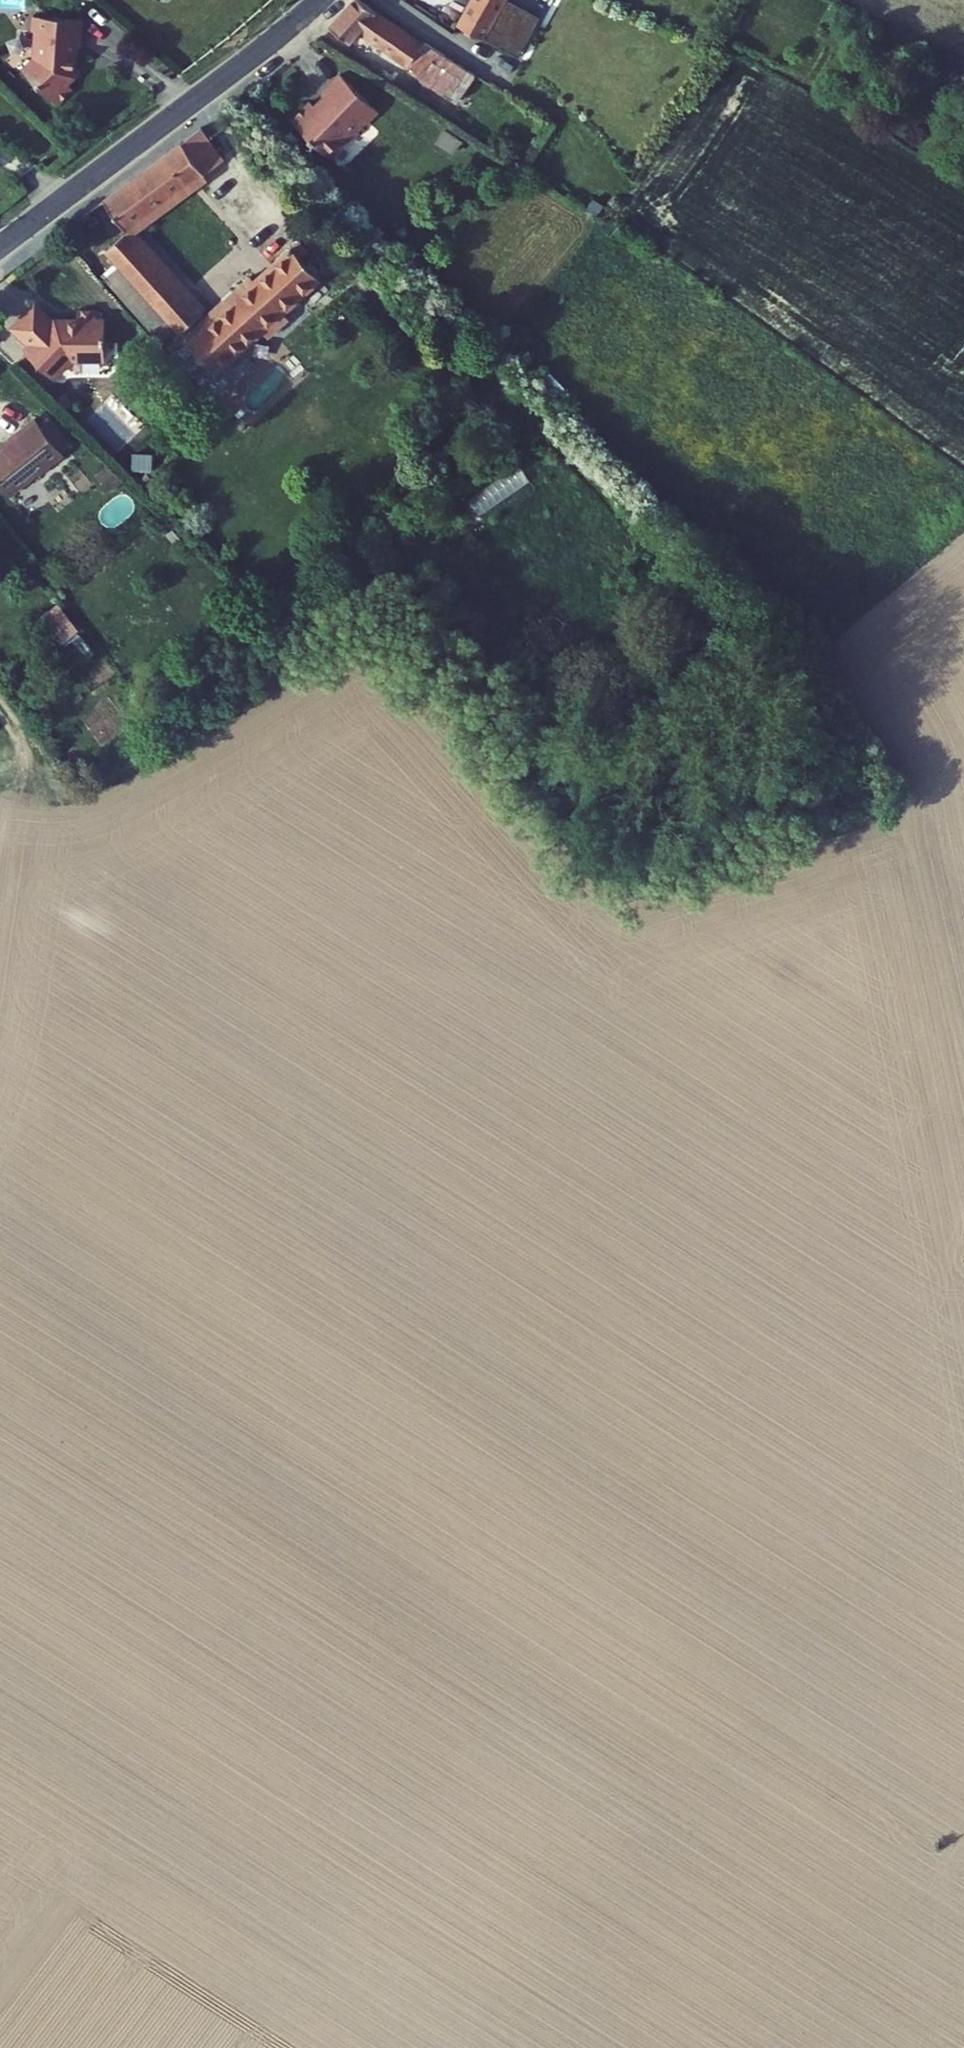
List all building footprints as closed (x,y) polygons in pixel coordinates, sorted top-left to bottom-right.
[(22,0),(0,0),(0,2),(0,13),(2,13),(0,31),(0,66),(18,85),(35,71),(31,67),(38,60),(34,56),(36,44),(40,45),(42,31),(44,31),(48,3),(22,0)] [(329,23),(356,42),(363,33),(424,71),(431,82),(484,114),(504,82),(452,50),(449,56),(365,0),(350,0),(329,23)] [(502,0),(488,0),(473,25),(446,8),(441,16),(500,53),(525,14),(502,0)] [(446,8),(473,25),(488,0),(451,0),(446,8)] [(282,87),(262,105),(298,145),(348,100),(314,61),(293,80),(295,82),(285,91),(282,87)] [(202,130),(184,143),(209,173),(227,160),(202,130)] [(209,173),(184,143),(107,201),(132,235),(209,173)] [(284,310),(322,277),(297,249),(259,283),(241,299),(214,323),(132,235),(109,253),(119,265),(175,325),(215,369),(265,325),(272,333),(290,318),(284,310)] [(104,278),(160,339),(175,325),(119,265),(104,278)] [(236,294),(241,299),(259,283),(254,278),(236,294)] [(74,295),(66,295),(65,286),(46,287),(47,298),(27,299),(24,302),(7,284),(0,292),(0,318),(4,322),(0,327),(0,331),(24,355),(36,343),(35,336),(76,334),(74,295)] [(8,458),(13,463),(41,443),(9,401),(0,408),(0,465),(8,458)] [(64,644),(81,630),(58,603),(42,616),(64,644)]
